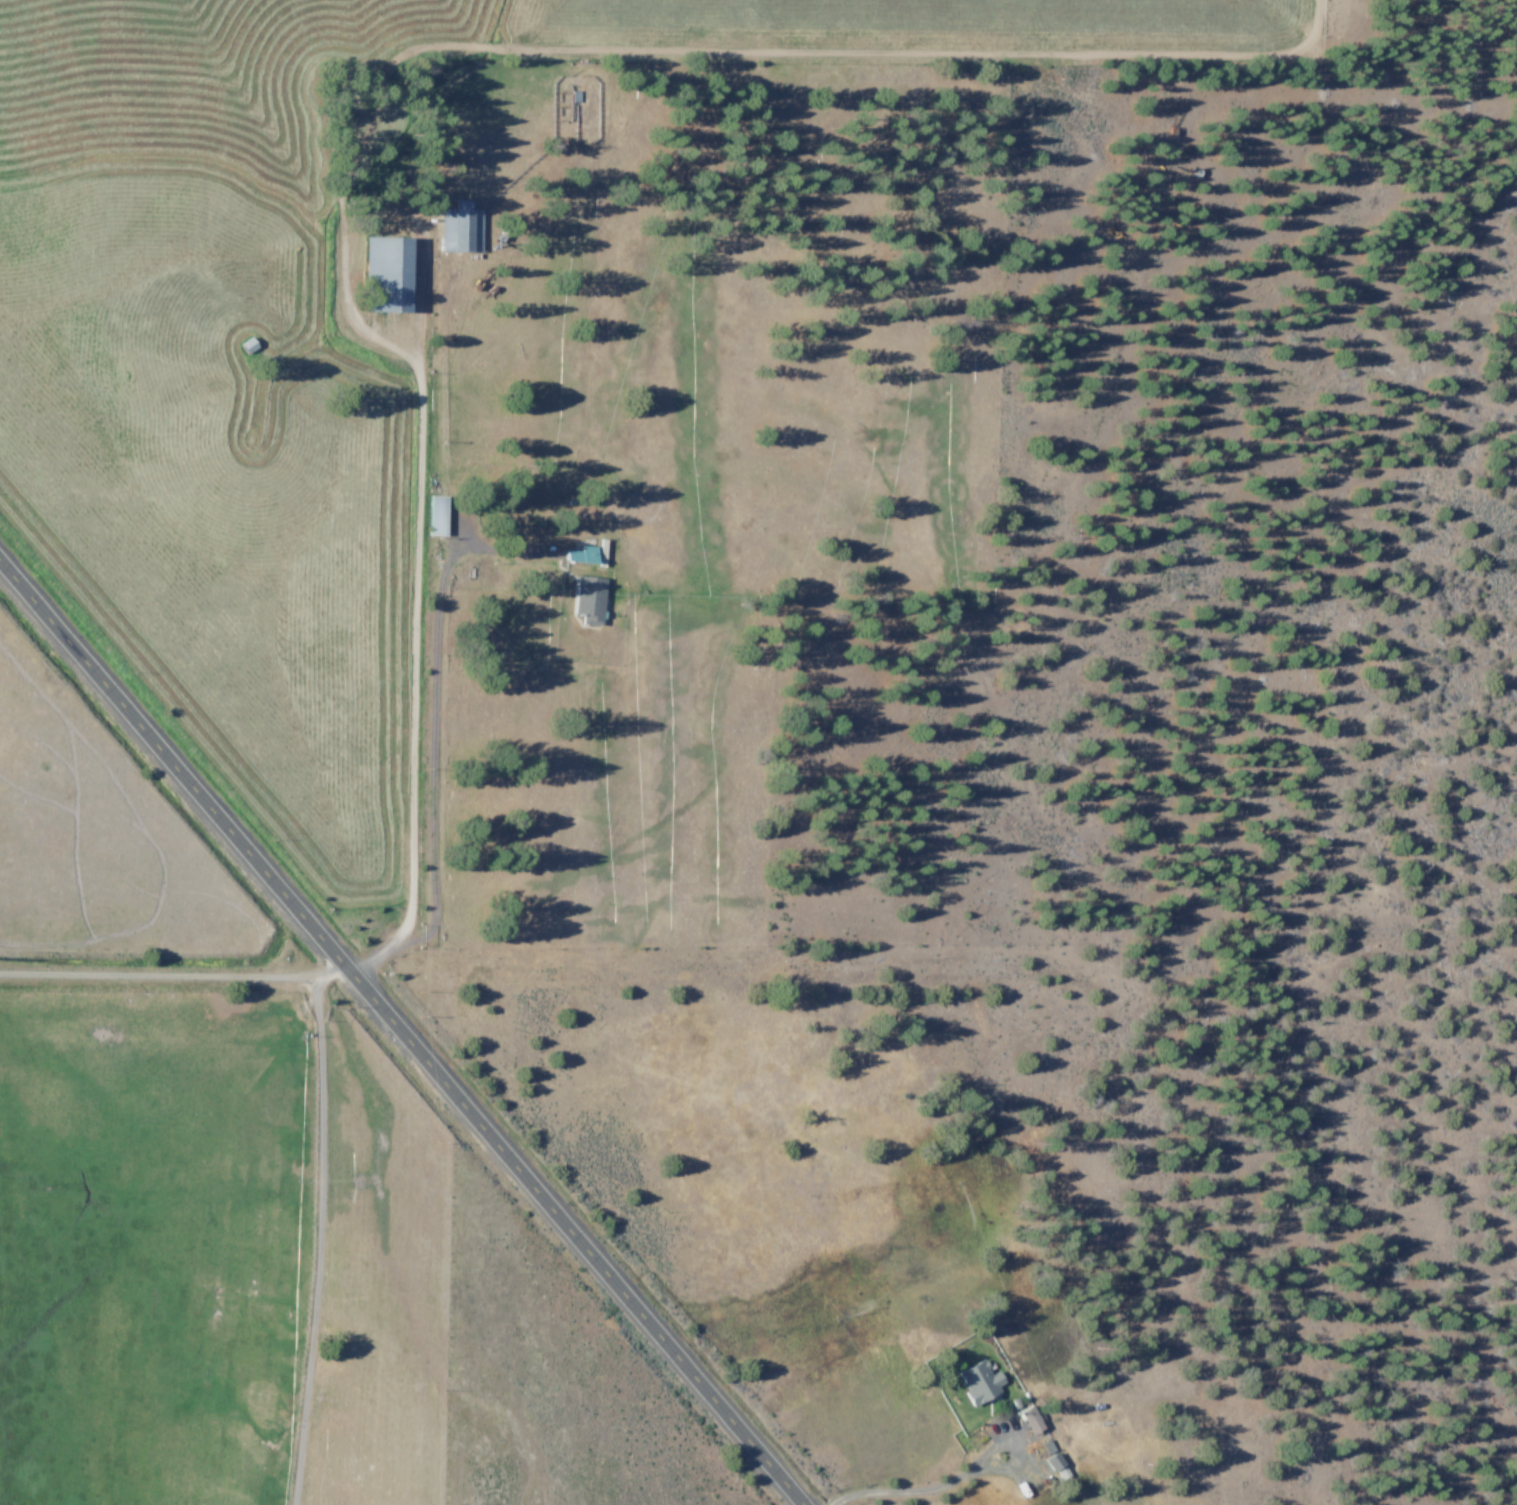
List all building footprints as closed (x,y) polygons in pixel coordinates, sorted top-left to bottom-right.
[(410,311),(411,236),(366,235),(365,311),(410,311)] [(446,495),(428,496),(429,536),(446,536),(446,495)] [(575,614),(583,614),(582,624),(603,624),(605,577),(576,576),(575,614)] [(1003,1388),(996,1369),(987,1373),(982,1358),(953,1369),(965,1402),(1003,1388)] [(1014,1412),(1025,1434),(1039,1427),(1027,1405),(1014,1412)] [(1040,1458),(1047,1471),(1060,1463),(1046,1438),(1039,1442),(1045,1454),(1040,1458)]
